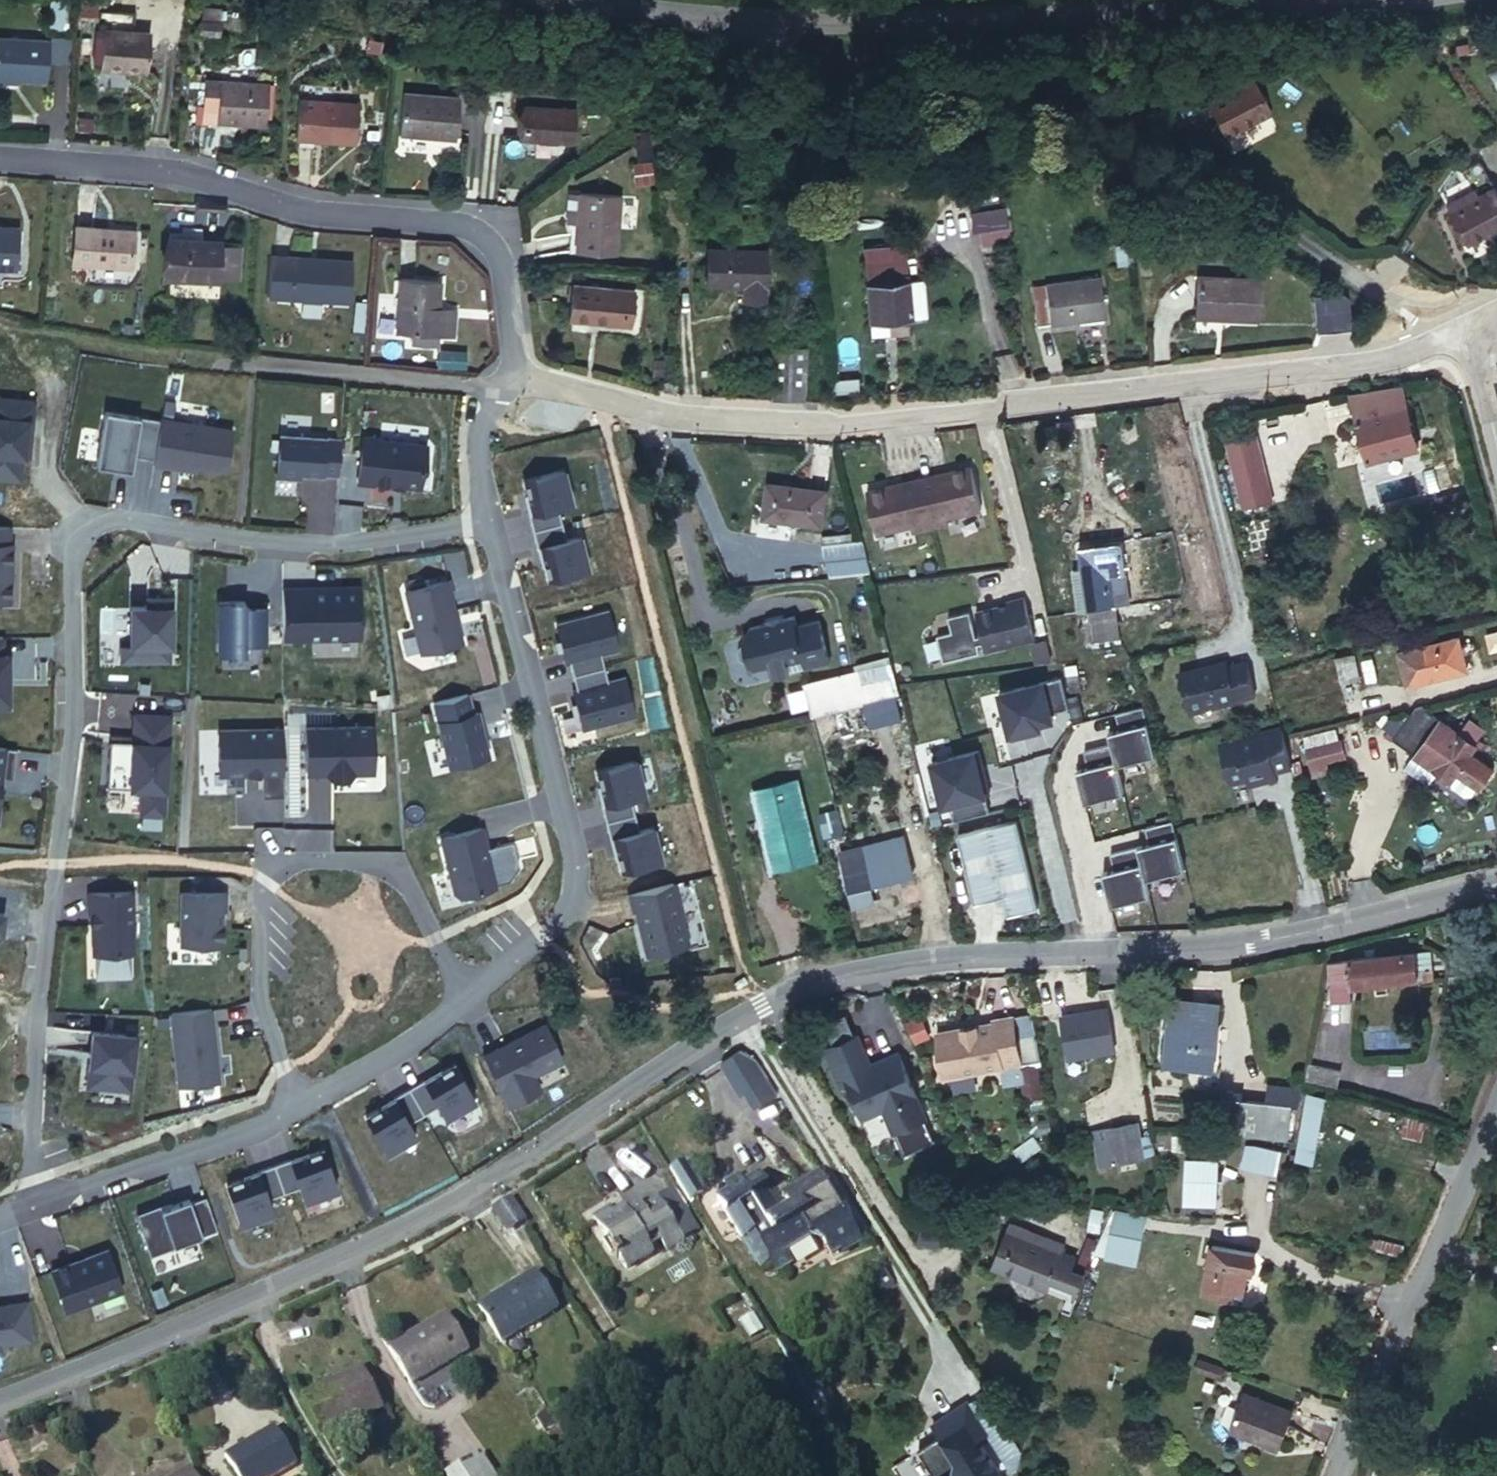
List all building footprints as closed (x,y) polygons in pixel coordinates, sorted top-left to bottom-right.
[(135,61),(138,21),(92,18),(89,58),(135,61)] [(41,30),(0,26),(0,71),(39,73),(41,30)] [(258,117),(261,74),(196,70),(194,100),(210,100),(209,115),(258,117)] [(1245,74),(1201,97),(1219,130),(1263,107),(1245,74)] [(446,128),(449,83),(391,79),(389,124),(446,128)] [(347,133),(350,90),(310,86),(293,84),(289,129),(347,133)] [(559,119),(558,87),(508,88),(509,122),(559,119)] [(633,126),(634,179),(648,179),(648,125),(633,126)] [(1472,187),(1476,198),(1494,191),(1482,160),(1464,168),(1472,187)] [(612,232),(611,172),(570,171),(568,232),(612,232)] [(1444,199),(1448,211),(1476,198),(1472,187),(1444,199)] [(1476,198),(1448,211),(1463,243),(1496,228),(1496,197),(1494,191),(1476,198)] [(14,219),(0,219),(0,263),(12,263),(14,219)] [(125,263),(126,223),(68,221),(66,259),(125,263)] [(217,230),(162,227),(158,272),(215,275),(217,230)] [(344,293),(347,249),(267,244),(264,289),(344,293)] [(766,303),(761,251),(702,256),(706,294),(743,290),(745,303),(766,303)] [(438,294),(439,265),(396,265),(396,318),(452,319),(453,294),(438,294)] [(929,318),(922,269),(908,270),(907,266),(885,269),(887,280),(866,282),(869,316),(890,314),(892,323),(929,318)] [(1042,274),(1043,278),(1047,313),(1048,318),(1103,309),(1097,266),(1042,274)] [(621,314),(626,279),(570,271),(564,305),(621,314)] [(1339,311),(1330,277),(1313,280),(1321,316),(1339,311)] [(1047,313),(1043,278),(1030,279),(1034,315),(1047,313)] [(634,281),(626,279),(621,314),(629,315),(634,281)] [(1258,317),(1257,279),(1190,282),(1191,320),(1258,317)] [(776,401),(811,402),(816,347),(777,344),(776,401)] [(1413,437),(1398,373),(1340,386),(1354,451),(1413,437)] [(666,385),(681,387),(682,378),(667,374),(666,385)] [(229,423),(159,411),(150,463),(193,471),(195,461),(222,465),(229,423)] [(425,436),(361,429),(355,481),(420,487),(425,436)] [(339,433),(278,430),(276,474),(338,477),(339,433)] [(1251,433),(1222,440),(1238,505),(1267,497),(1251,433)] [(932,476),(915,479),(926,528),(942,525),(941,517),(977,510),(968,468),(944,473),(945,475),(933,478),(932,476)] [(528,514),(533,530),(561,523),(557,507),(571,504),(563,471),(523,481),(531,513),(528,514)] [(926,528),(915,479),(899,482),(900,484),(887,487),(887,485),(863,489),(872,531),(907,524),(909,531),(926,528)] [(806,524),(811,489),(757,482),(752,517),(806,524)] [(565,540),(561,523),(533,530),(537,548),(540,547),(548,580),(588,570),(580,537),(565,540)] [(0,536),(0,604),(8,604),(9,536),(0,536)] [(864,569),(858,540),(816,542),(823,570),(864,569)] [(1116,542),(1074,547),(1084,642),(1114,639),(1110,606),(1109,593),(1122,593),(1116,542)] [(447,570),(402,580),(417,650),(462,640),(447,570)] [(361,585),(279,584),(278,639),(361,639),(361,585)] [(262,595),(216,593),(214,652),(243,653),(243,641),(261,641),(262,595)] [(1122,593),(1109,593),(1110,606),(1124,605),(1122,593)] [(168,597),(128,596),(127,629),(115,629),(115,663),(172,664),(167,644),(168,597)] [(990,610),(968,615),(972,638),(966,639),(961,614),(939,618),(942,633),(928,636),(933,663),(970,656),(968,647),(974,646),(976,654),(1025,644),(1017,603),(999,606),(1000,611),(990,613),(990,610)] [(569,661),(573,675),(604,667),(600,653),(617,649),(608,611),(556,624),(565,662),(569,661)] [(799,621),(797,613),(753,622),(746,633),(747,638),(745,638),(740,646),(742,654),(749,659),(752,659),(752,663),(757,663),(758,667),(774,664),(777,659),(782,658),(790,662),(807,659),(808,665),(831,660),(822,617),(799,621)] [(1484,631),(1489,651),(1496,649),(1496,628),(1484,631)] [(1465,642),(1462,629),(1396,645),(1406,684),(1471,668),(1465,642)] [(1037,645),(1022,648),(1026,668),(1041,666),(1037,645)] [(1359,678),(1354,652),(1334,657),(1340,682),(1359,678)] [(777,659),(774,664),(776,675),(792,672),(790,662),(782,658),(777,659)] [(1221,659),(1173,670),(1183,708),(1249,692),(1241,659),(1223,664),(1221,659)] [(607,682),(604,667),(573,675),(576,690),(572,690),(582,729),(634,716),(624,678),(607,682)] [(894,696),(891,676),(862,682),(860,669),(807,680),(814,713),(818,712),(864,702),(894,696)] [(1011,738),(1027,734),(1027,730),(1041,727),(1040,723),(1053,720),(1051,712),(1069,708),(1062,677),(1000,691),(1011,738)] [(466,687),(433,693),(446,762),(490,754),(481,702),(469,704),(466,687)] [(894,696),(864,702),(865,708),(832,713),(837,740),(856,736),(856,730),(898,721),(894,696)] [(1416,701),(1393,734),(1414,749),(1412,752),(1451,779),(1458,769),(1480,784),(1494,764),(1472,749),(1487,727),(1470,716),(1462,727),(1423,700),(1416,701)] [(1117,764),(1155,754),(1143,706),(1115,712),(1120,729),(1108,732),(1111,743),(1084,750),(1088,766),(1076,769),(1085,802),(1124,792),(1117,764)] [(171,709),(133,707),(132,735),(109,734),(107,782),(141,784),(139,814),(165,815),(171,709)] [(1289,768),(1275,713),(1214,730),(1228,785),(1248,779),(1250,786),(1275,780),(1273,772),(1289,768)] [(374,725),(304,724),(303,772),(373,773),(374,725)] [(262,796),(282,796),(282,729),(218,729),(219,773),(262,773),(262,796)] [(1348,755),(1344,735),(1306,743),(1313,775),(1332,771),(1329,760),(1348,755)] [(0,744),(0,784),(0,780),(10,782),(15,746),(0,744)] [(949,803),(953,819),(989,811),(985,795),(978,768),(982,767),(978,750),(931,761),(942,805),(949,803)] [(601,804),(605,821),(634,814),(630,798),(644,795),(636,761),(596,771),(604,804),(601,804)] [(1470,799),(1480,784),(1458,769),(1451,779),(1448,784),(1450,789),(1465,800),(1470,799)] [(791,779),(761,785),(768,819),(754,822),(761,857),(806,848),(791,779)] [(761,785),(747,788),(754,822),(768,819),(761,785)] [(837,805),(819,809),(825,836),(843,832),(837,805)] [(638,831),(634,814),(605,821),(610,839),(613,839),(621,871),(661,861),(652,828),(638,831)] [(1016,816),(958,831),(976,898),(1004,891),(1010,916),(1039,908),(1016,816)] [(1171,816),(1144,823),(1148,839),(1109,849),(1113,864),(1101,867),(1110,900),(1149,890),(1145,874),(1184,864),(1171,816)] [(479,822),(439,831),(453,894),(493,885),(479,822)] [(908,867),(903,835),(842,846),(851,893),(869,891),(867,875),(908,867)] [(808,857),(806,848),(761,857),(763,866),(808,857)] [(670,881),(630,890),(643,950),(683,942),(670,881)] [(130,884),(87,885),(89,959),(132,958),(130,884)] [(180,891),(179,943),(216,943),(222,938),(222,908),(225,909),(226,892),(180,891)] [(1380,978),(1396,977),(1428,973),(1426,947),(1345,957),(1347,982),(1380,978)] [(1398,989),(1396,977),(1380,978),(1382,991),(1398,989)] [(1202,1059),(1209,998),(1170,993),(1169,1005),(1162,1005),(1156,1053),(1202,1059)] [(212,1006),(170,1009),(176,1084),(217,1081),(212,1006)] [(1107,1008),(1062,1016),(1069,1058),(1114,1050),(1107,1008)] [(569,1056),(548,1014),(481,1048),(510,1105),(545,1088),(537,1072),(569,1056)] [(909,1014),(895,1019),(902,1039),(917,1033),(909,1014)] [(1024,1014),(985,1019),(985,1021),(928,1027),(932,1068),(939,1073),(962,1070),(967,1065),(991,1062),(1010,1059),(1011,1063),(1011,1066),(1012,1066),(1028,1064),(1030,1064),(1024,1014)] [(137,1019),(89,1017),(87,1081),(135,1082),(137,1019)] [(927,1129),(900,1063),(883,1071),(885,1074),(872,1079),(859,1046),(857,1047),(848,1024),(826,1033),(835,1056),(827,1059),(841,1094),(849,1090),(863,1123),(869,1126),(886,1119),(895,1142),(896,1142),(906,1165),(936,1153),(927,1130),(927,1129)] [(760,1079),(747,1060),(732,1050),(714,1061),(712,1065),(731,1097),(736,1094),(760,1079)] [(1010,1059),(991,1062),(1006,1075),(1011,1063),(1010,1059)] [(1307,1076),(1338,1082),(1341,1066),(1310,1060),(1307,1076)] [(444,1118),(473,1101),(453,1064),(424,1081),(423,1078),(407,1087),(422,1113),(436,1105),(444,1118)] [(1011,1069),(1014,1098),(1032,1097),(1028,1064),(1012,1066),(1012,1070),(1011,1069)] [(769,1094),(760,1079),(736,1094),(745,1109),(769,1094)] [(1237,1124),(1287,1129),(1290,1104),(1298,1105),(1300,1089),(1268,1085),(1266,1102),(1240,1099),(1237,1124)] [(422,1113),(407,1087),(391,1096),(393,1099),(364,1115),(385,1151),(415,1134),(407,1121),(422,1113)] [(1318,1097),(1302,1094),(1290,1156),(1307,1159),(1318,1097)] [(1155,1155),(1151,1136),(1139,1138),(1136,1123),(1092,1132),(1096,1151),(1109,1148),(1112,1163),(1155,1155)] [(1237,1124),(1236,1132),(1286,1137),(1287,1129),(1237,1124)] [(1051,1131),(1042,1132),(1043,1146),(1053,1144),(1051,1131)] [(1278,1172),(1282,1146),(1245,1140),(1240,1165),(1278,1172)] [(335,1188),(322,1149),(291,1160),(290,1157),(273,1163),(282,1191),(298,1185),(303,1199),(335,1188)] [(1185,1153),(1182,1201),(1217,1202),(1219,1155),(1185,1153)] [(282,1191),(273,1163),(256,1169),(257,1172),(225,1182),(239,1222),(272,1210),(267,1196),(282,1191)] [(1057,1180),(1045,1182),(1046,1193),(1058,1192),(1057,1180)] [(866,1250),(826,1183),(790,1203),(800,1219),(788,1226),(764,1184),(749,1194),(744,1186),(730,1195),(734,1203),(723,1209),(764,1279),(774,1273),(780,1282),(797,1273),(791,1261),(823,1242),(838,1267),(866,1250)] [(204,1184),(139,1207),(155,1250),(220,1227),(204,1184)] [(609,1207),(592,1217),(624,1267),(649,1251),(644,1242),(656,1237),(662,1248),(680,1238),(653,1194),(638,1204),(633,1195),(611,1211),(609,1207)] [(528,1220),(513,1196),(494,1207),(510,1232),(528,1220)] [(1136,1228),(1138,1214),(1108,1209),(1106,1223),(1136,1228)] [(949,1215),(940,1220),(950,1235),(959,1229),(949,1215)] [(983,1257),(1033,1286),(1056,1247),(1039,1236),(1035,1242),(1020,1233),(1003,1223),(983,1257)] [(1039,1236),(1023,1227),(1020,1233),(1035,1242),(1039,1236)] [(1085,1236),(1076,1254),(1083,1257),(1091,1241),(1085,1236)] [(114,1244),(52,1262),(66,1310),(128,1292),(114,1244)] [(1246,1260),(1205,1247),(1193,1283),(1225,1293),(1230,1277),(1239,1280),(1246,1260)] [(1077,1270),(1083,1257),(1076,1254),(1070,1267),(1077,1270)] [(529,1270),(469,1306),(493,1347),(553,1311),(529,1270)] [(7,1371),(4,1342),(27,1340),(24,1301),(0,1303),(0,1372),(7,1371)] [(464,1352),(436,1314),(381,1351),(408,1388),(464,1352)] [(1227,1363),(1205,1354),(1199,1364),(1221,1375),(1227,1363)] [(379,1412),(355,1369),(299,1400),(324,1444),(379,1412)] [(1291,1409),(1242,1390),(1228,1424),(1278,1444),(1291,1409)] [(934,1414),(944,1432),(937,1436),(934,1431),(933,1432),(910,1446),(929,1475),(977,1475),(992,1467),(971,1434),(979,1430),(960,1399),(934,1414)] [(944,1432),(934,1414),(925,1419),(933,1432),(934,1431),(937,1436),(944,1432)] [(271,1429),(223,1461),(232,1475),(278,1475),(295,1464),(271,1429)] [(173,1444),(129,1470),(125,1463),(112,1470),(115,1475),(191,1475),(173,1444)] [(470,1475),(496,1475),(488,1452),(465,1460),(470,1475)]
